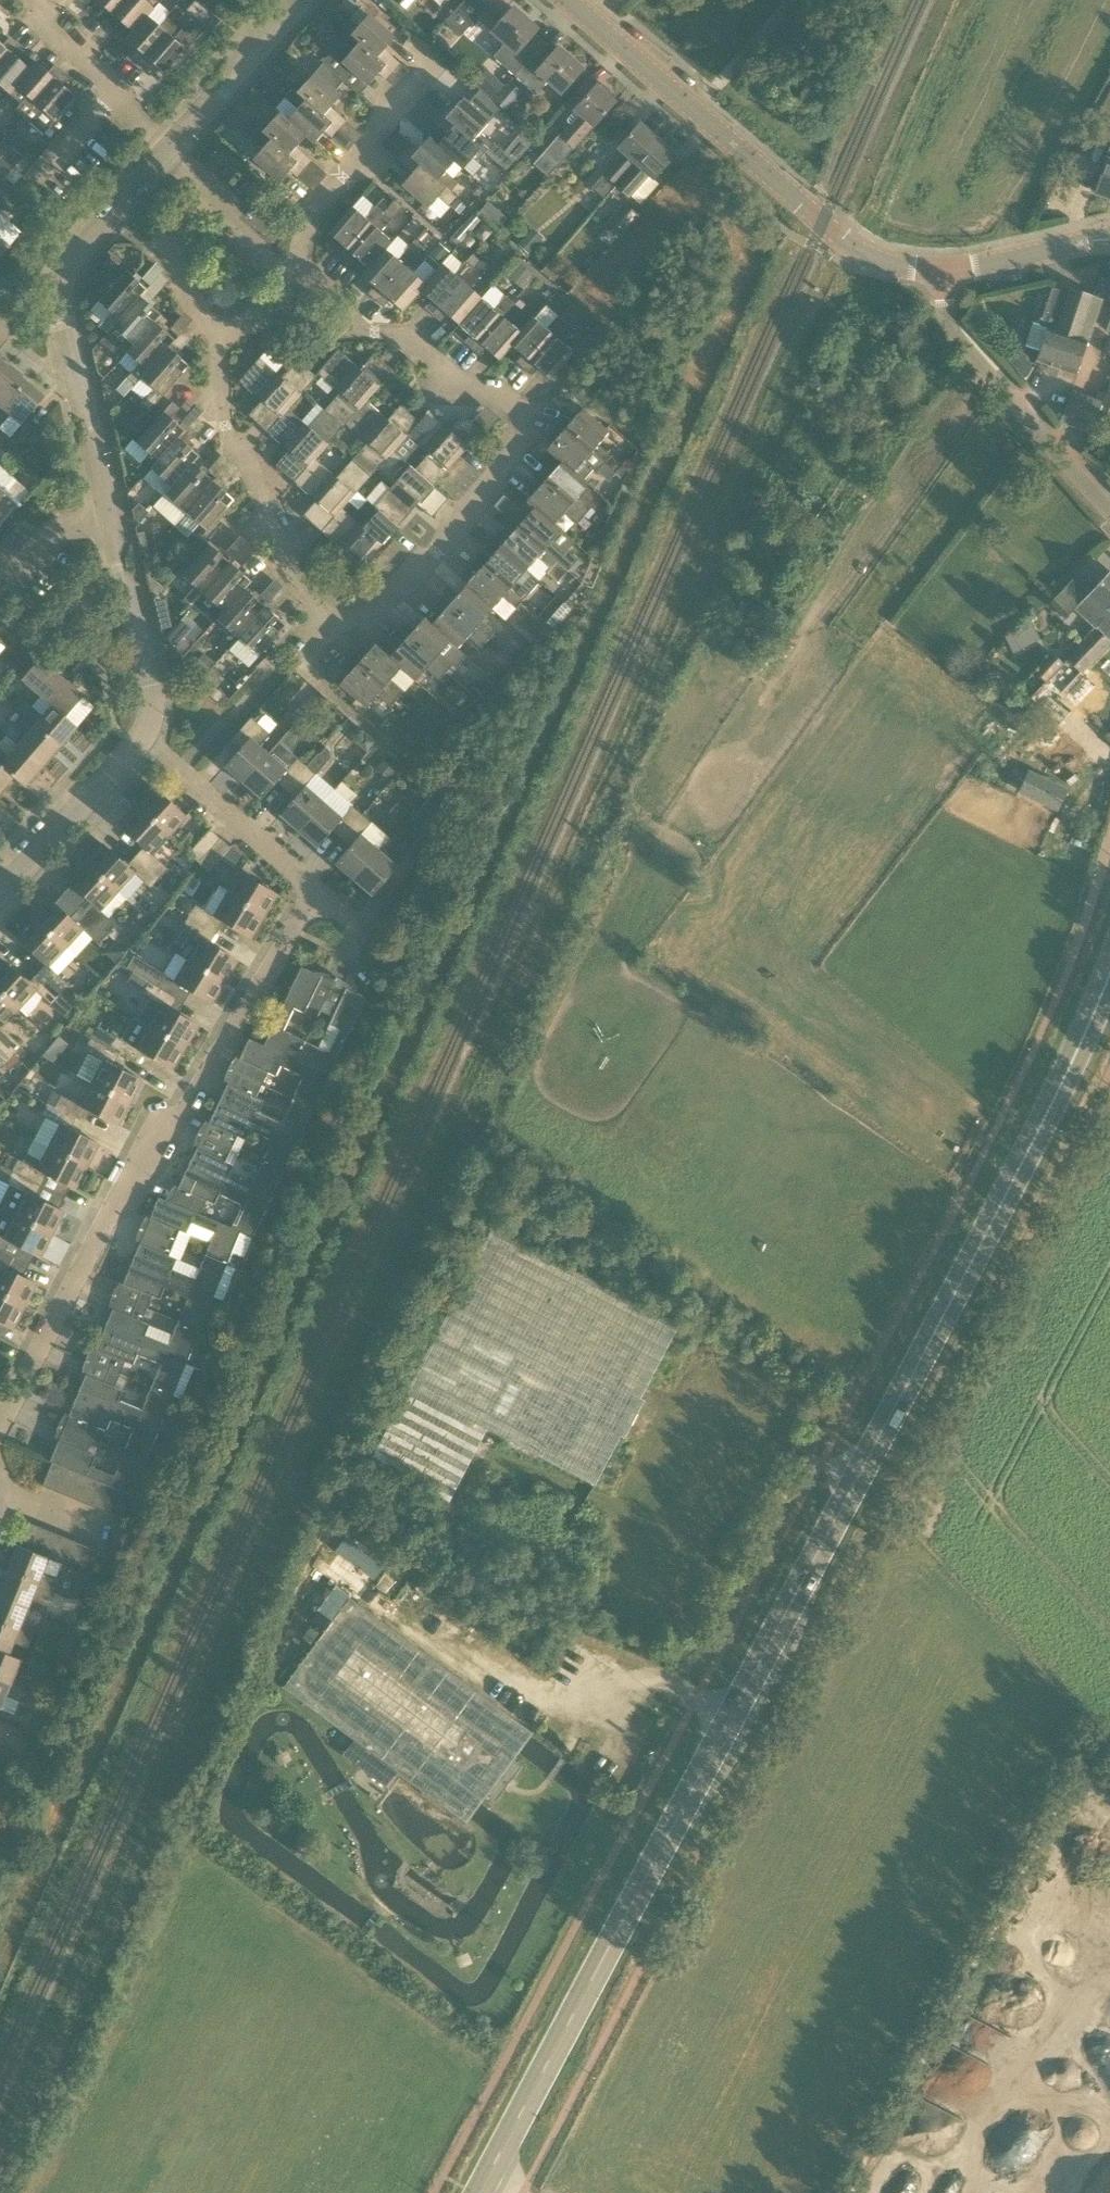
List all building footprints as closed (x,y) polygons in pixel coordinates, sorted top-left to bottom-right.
[(105,8),(99,16),(106,22),(126,0),(96,0),(105,8)] [(153,8),(144,0),(126,0),(106,22),(114,30),(121,22),(132,32),(147,16),(153,8)] [(407,10),(416,0),(396,0),(407,10)] [(480,0),(465,0),(445,22),(461,36),(487,7),(480,0)] [(177,6),(170,13),(178,20),(185,13),(177,6)] [(513,8),(491,33),(505,44),(493,57),(515,76),(540,48),(529,39),(538,29),(513,8)] [(132,32),(126,39),(138,50),(131,58),(139,64),(178,20),(170,13),(159,26),(148,16),(147,16),(132,32)] [(354,22),(346,31),(393,72),(400,63),(384,50),(395,38),(368,15),(359,26),(354,22)] [(178,20),(139,64),(147,71),(153,64),(166,75),(187,51),(175,40),(186,27),(178,20)] [(336,55),(322,60),(355,89),(363,81),(368,86),(378,74),(385,80),(393,72),(346,31),(339,40),(351,52),(343,61),(336,55)] [(17,45),(9,38),(3,46),(0,43),(0,65),(17,45)] [(0,65),(0,86),(9,94),(16,87),(30,70),(18,59),(25,52),(17,45),(0,65)] [(540,48),(515,76),(536,95),(548,82),(561,94),(583,69),(558,47),(550,57),(540,48)] [(30,70),(16,87),(27,97),(16,110),(24,117),(63,72),(55,65),(48,73),(37,62),(30,70)] [(301,80),(293,89),(339,130),(346,121),(331,108),(341,96),(335,91),(344,81),(327,66),(318,76),(315,73),(305,84),(301,80)] [(487,70),(474,83),(491,99),(503,86),(487,70)] [(82,110),(72,102),(76,97),(64,86),(71,79),(63,72),(24,117),(42,133),(49,127),(59,136),(82,110)] [(270,75),(263,83),(273,92),(280,84),(270,75)] [(560,137),(546,154),(559,165),(615,102),(596,86),(567,119),(567,122),(572,127),(562,139),(560,137)] [(298,109),(289,120),(306,136),(314,144),(325,132),(331,138),(339,130),(293,89),(285,98),(298,109)] [(252,90),(245,99),(254,107),(261,98),(252,90)] [(1109,128),(1109,90),(1094,120),(1109,128)] [(500,95),(495,101),(504,110),(509,104),(500,95)] [(446,104),(439,113),(485,153),(506,171),(512,163),(492,145),(493,144),(480,133),(490,121),(463,98),(453,110),(446,104)] [(270,123),(266,119),(258,128),(304,169),(311,161),(296,147),(306,136),(289,120),(280,112),(270,123)] [(447,134),(437,145),(437,146),(455,161),(454,162),(463,169),(473,158),(477,162),(485,153),(439,113),(432,121),(447,134)] [(623,153),(603,175),(592,188),(604,199),(616,187),(657,140),(640,124),(618,148),(623,153)] [(250,137),(263,149),(253,160),(280,183),(290,171),(297,177),(304,169),(258,128),(250,137)] [(412,143),(404,152),(450,192),(458,183),(445,172),(454,162),(455,161),(437,146),(437,145),(429,138),(419,150),(412,143)] [(674,155),(657,140),(616,187),(628,198),(649,175),(653,179),(674,155)] [(1094,192),(1109,197),(1109,145),(1094,192)] [(404,152),(397,160),(412,173),(402,185),(428,208),(438,197),(442,201),(448,206),(449,205),(456,197),(450,192),(404,152)] [(5,177),(16,165),(4,154),(0,158),(0,172),(5,177)] [(456,197),(449,205),(450,206),(460,214),(467,207),(457,198),(456,197)] [(357,258),(369,268),(386,250),(393,243),(380,232),(403,207),(395,200),(384,212),(343,259),(351,266),(357,258)] [(638,216),(625,204),(605,226),(619,238),(638,216)] [(335,252),(343,259),(384,212),(376,205),(365,218),(353,208),(329,234),(342,245),(335,252)] [(488,206),(480,215),(498,230),(506,222),(488,206)] [(469,231),(477,222),(472,217),(465,227),(469,231)] [(425,230),(418,238),(424,244),(431,236),(425,230)] [(530,232),(519,245),(529,254),(540,241),(530,232)] [(11,246),(0,237),(0,258),(11,246)] [(368,294),(376,301),(417,254),(422,248),(420,245),(419,245),(414,241),(397,260),(386,250),(369,269),(369,268),(362,276),(374,286),(368,294)] [(450,252),(440,243),(429,257),(439,265),(450,252)] [(109,254),(100,265),(112,274),(116,269),(115,258),(109,254)] [(424,261),(417,254),(376,301),(383,308),(390,300),(402,311),(420,291),(419,291),(425,284),(424,284),(413,274),(425,261),(424,261)] [(485,255),(474,268),(482,275),(493,262),(485,255)] [(590,256),(582,265),(588,270),(596,261),(590,256)] [(436,271),(424,284),(425,284),(419,291),(420,291),(431,301),(425,308),(433,315),(474,268),(466,261),(454,274),(442,264),(436,271)] [(532,274),(521,265),(510,279),(521,288),(532,274)] [(482,275),(474,268),(433,315),(440,322),(447,315),(459,325),(482,299),(470,288),(482,275)] [(107,334),(113,327),(119,320),(120,320),(140,297),(141,297),(147,289),(126,271),(99,302),(111,312),(99,326),(107,334)] [(472,349),(513,303),(493,285),(482,299),(459,325),(471,335),(464,343),(472,349)] [(1052,288),(1040,326),(1031,323),(1023,348),(1039,353),(1036,361),(1076,375),(1087,341),(1081,339),(1095,297),(1068,288),(1067,293),(1052,288)] [(119,320),(113,327),(116,330),(126,338),(114,352),(121,359),(127,353),(133,345),(134,345),(154,322),(155,322),(161,315),(153,308),(149,304),(155,297),(147,289),(141,297),(140,297),(120,320),(119,320)] [(498,360),(511,345),(521,334),(509,323),(521,310),(513,303),(472,349),(480,356),(486,349),(498,360)] [(569,306),(559,317),(564,322),(574,311),(569,306)] [(133,345),(127,353),(139,364),(130,374),(128,377),(135,384),(141,378),(148,371),(169,347),(169,348),(175,340),(167,333),(166,332),(161,328),(168,321),(161,315),(155,322),(154,322),(134,345),(133,345)] [(521,334),(511,345),(522,354),(523,355),(516,362),(523,368),(564,322),(559,317),(557,316),(546,329),(542,326),(534,319),(532,317),(520,332),(521,334)] [(564,322),(523,368),(532,376),(538,369),(550,379),(573,353),(561,342),(573,329),(571,328),(564,322)] [(148,371),(141,378),(153,389),(141,403),(150,411),(190,366),(169,348),(148,371)] [(338,350),(318,374),(340,393),(325,411),(343,426),(345,424),(366,401),(392,372),(373,355),(360,370),(338,350)] [(9,366),(0,358),(0,376),(9,366)] [(267,432),(287,408),(316,376),(298,360),(282,378),(260,358),(239,381),(262,401),(249,416),(267,432)] [(950,372),(939,365),(930,380),(941,387),(950,372)] [(0,376),(0,413),(27,381),(9,366),(0,376)] [(27,381),(0,413),(0,427),(11,415),(21,424),(45,397),(27,381)] [(1109,383),(1102,403),(1099,410),(1109,415),(1109,383)] [(1061,421),(1082,429),(1090,432),(1099,410),(1102,403),(1073,392),(1061,421)] [(393,451),(408,434),(419,421),(418,421),(401,405),(388,420),(366,401),(345,424),(367,443),(352,460),(370,477),(376,469),(393,451)] [(150,454),(137,468),(145,475),(151,468),(158,461),(179,438),(185,431),(177,423),(171,418),(180,409),(172,403),(164,412),(150,428),(148,430),(147,429),(145,431),(147,432),(137,443),(150,454)] [(287,408),(267,432),(289,451),(276,466),(294,482),(315,458),(343,426),(325,411),(309,428),(287,408)] [(561,419),(557,423),(591,453),(604,464),(611,456),(598,445),(606,435),(608,433),(599,425),(582,409),(572,421),(571,422),(570,420),(564,415),(561,419)] [(433,487),(434,486),(482,431),(463,415),(450,430),(428,410),(418,421),(419,421),(408,434),(430,453),(415,470),(433,487)] [(557,423),(550,431),(558,437),(547,449),(562,462),(573,472),(584,460),(597,472),(604,464),(557,423)] [(125,427),(119,434),(119,439),(126,445),(135,435),(125,427)] [(167,482),(172,487),(193,463),(193,464),(200,456),(187,445),(194,438),(185,431),(179,438),(158,461),(151,468),(167,482)] [(1009,442),(1005,448),(1010,453),(1015,446),(1009,442)] [(432,518),(440,509),(448,499),(434,486),(433,487),(415,470),(393,451),(376,469),(394,485),(374,506),(379,510),(398,527),(417,505),(432,518)] [(795,456),(785,451),(776,468),(786,474),(795,456)] [(223,453),(209,469),(225,484),(239,468),(223,453)] [(315,458),(294,482),(316,501),(303,516),(322,532),(342,508),(357,491),(370,477),(352,460),(337,478),(315,458)] [(615,462),(609,468),(615,473),(616,475),(621,479),(627,471),(616,461),(615,462)] [(573,472),(562,462),(552,473),(544,467),(538,475),(584,515),(585,516),(591,508),(578,497),(589,485),(574,472),(573,472)] [(186,512),(213,481),(193,463),(172,487),(165,494),(185,511),(186,512)] [(530,504),(535,508),(535,507),(554,524),(564,513),(577,524),(584,515),(538,475),(531,483),(538,489),(527,501),(530,504)] [(186,512),(185,511),(173,526),(188,539),(200,524),(207,531),(234,500),(213,481),(186,512)] [(0,490),(0,521),(15,503),(5,494),(0,490)] [(138,502),(132,509),(134,519),(139,523),(149,512),(138,502)] [(561,530),(554,524),(535,507),(535,508),(525,519),(517,513),(510,521),(557,562),(567,571),(578,559),(567,550),(575,542),(561,530)] [(331,566),(349,582),(398,527),(379,510),(364,528),(342,508),(322,532),(344,551),(331,566)] [(511,535),(501,547),(527,570),(540,581),(547,573),(557,582),(567,571),(557,562),(510,521),(504,528),(511,535)] [(142,552),(147,556),(150,554),(145,531),(138,533),(142,552)] [(203,594),(231,563),(210,545),(183,576),(195,587),(184,600),(192,607),(203,594)] [(476,560),(522,601),(529,593),(540,581),(527,570),(501,547),(490,558),(483,552),(476,560)] [(466,586),(492,609),(502,597),(515,608),(522,601),(476,560),(469,567),(476,574),(466,586)] [(203,594),(224,612),(245,588),(245,589),(251,581),(238,569),(231,563),(203,594)] [(732,565),(728,574),(739,578),(742,569),(732,565)] [(1075,609),(1095,628),(1096,629),(1109,613),(1109,572),(1090,593),(1075,609)] [(1073,577),(1056,599),(1072,611),(1089,590),(1073,577)] [(441,599),(488,640),(495,632),(482,621),(492,609),(466,586),(456,598),(448,591),(441,599)] [(217,619),(238,637),(265,607),(245,589),(224,612),(217,619)] [(165,599),(154,602),(160,629),(171,626),(165,599)] [(481,648),(488,640),(441,599),(435,607),(442,613),(431,625),(450,642),(457,649),(468,636),(481,648)] [(238,637),(259,656),(286,625),(265,607),(238,637)] [(1094,628),(1080,643),(1068,656),(1063,662),(1045,680),(1042,684),(1057,698),(1109,643),(1109,642),(1107,639),(1109,636),(1109,613),(1096,629),(1095,628),(1094,628)] [(399,632),(446,673),(453,665),(440,653),(450,642),(431,625),(424,618),(414,630),(406,624),(399,632)] [(760,634),(748,627),(742,635),(754,643),(760,634)] [(175,628),(167,638),(176,646),(185,637),(175,628)] [(396,651),(390,657),(390,658),(401,668),(414,680),(415,681),(426,669),(439,681),(446,673),(399,632),(393,639),(400,646),(396,651)] [(1012,653),(1022,647),(1014,632),(1004,637),(1012,653)] [(357,650),(350,658),(397,699),(401,694),(404,691),(391,679),(401,668),(390,658),(390,657),(375,644),(374,646),(372,648),(365,656),(357,650)] [(499,652),(493,659),(503,667),(509,661),(499,652)] [(1045,680),(1063,662),(1052,652),(1034,671),(1045,680)] [(52,705),(66,717),(84,696),(40,658),(25,675),(22,679),(52,705)] [(340,684),(366,707),(377,695),(390,707),(397,699),(350,658),(344,665),(351,672),(340,684)] [(209,696),(216,687),(221,682),(218,668),(214,665),(205,676),(197,685),(209,696)] [(477,682),(469,690),(477,697),(484,688),(477,682)] [(216,687),(209,696),(218,703),(223,697),(225,695),(216,687)] [(317,697),(309,706),(318,714),(326,704),(317,697)] [(25,701),(18,709),(24,714),(31,706),(25,701)] [(24,714),(23,715),(60,747),(77,727),(66,717),(52,705),(43,716),(31,706),(24,714)] [(427,726),(430,728),(437,719),(421,706),(414,714),(417,717),(425,724),(427,726)] [(22,717),(15,725),(27,735),(18,745),(43,767),(44,766),(57,750),(60,747),(23,715),(23,716),(22,717)] [(225,766),(243,782),(268,754),(260,746),(270,734),(251,717),(230,741),(240,749),(225,766)] [(411,723),(411,732),(418,738),(427,726),(425,724),(417,717),(411,723)] [(292,749),(300,738),(288,729),(280,740),(292,749)] [(1009,730),(1000,745),(1013,752),(1022,737),(1009,730)] [(365,735),(361,740),(362,747),(366,751),(373,742),(365,735)] [(262,799),(277,782),(286,790),(306,766),(279,741),(268,754),(243,782),(262,799)] [(18,745),(9,756),(0,749),(0,765),(14,777),(25,787),(43,767),(18,745)] [(306,766),(286,790),(295,798),(280,815),(299,831),(324,802),(335,789),(317,773),(330,758),(329,751),(325,748),(318,753),(306,766)] [(386,756),(378,766),(392,777),(400,767),(386,756)] [(14,777),(0,765),(0,793),(14,777)] [(1069,793),(1029,776),(1023,792),(1063,808),(1069,793)] [(415,783),(405,795),(416,804),(426,792),(415,783)] [(138,807),(169,836),(187,817),(155,788),(138,807)] [(434,793),(426,802),(440,813),(448,805),(434,793)] [(324,802),(299,831),(317,847),(332,830),(341,838),(362,814),(352,806),(342,818),(324,802)] [(136,856),(160,878),(169,869),(153,854),(169,836),(138,807),(121,825),(144,847),(136,856)] [(362,814),(341,838),(350,846),(335,863),(354,879),(390,839),(362,814)] [(211,829),(189,853),(199,862),(221,838),(211,829)] [(209,871),(231,847),(221,838),(199,862),(209,871)] [(396,887),(417,863),(390,839),(354,879),(372,895),(387,879),(396,887)] [(160,878),(136,856),(127,866),(103,844),(86,863),(118,892),(135,874),(151,888),(152,886),(160,878)] [(117,925),(101,910),(118,892),(86,863),(69,882),(92,903),(84,913),(108,935),(117,925)] [(217,888),(264,916),(277,895),(240,873),(229,891),(219,885),(217,888)] [(204,910),(198,921),(217,933),(224,922),(251,938),(264,916),(217,888),(204,910)] [(105,937),(108,935),(84,913),(75,922),(52,900),(34,919),(67,949),(83,930),(99,944),(105,937)] [(182,902),(178,909),(189,915),(196,904),(190,900),(182,902)] [(189,916),(198,921),(204,910),(196,905),(189,916)] [(238,960),(210,944),(217,933),(198,921),(189,916),(182,928),(190,932),(177,954),(188,960),(225,982),(238,960)] [(34,919),(17,938),(46,964),(37,973),(61,995),(65,991),(70,986),(58,975),(49,967),(67,949),(34,919)] [(131,961),(127,968),(150,982),(159,987),(165,976),(175,982),(212,1004),(225,982),(188,960),(177,954),(175,952),(162,972),(134,956),(134,957),(131,961)] [(131,961),(124,957),(120,964),(127,968),(131,961)] [(27,1016),(36,1007),(42,996),(52,1005),(61,996),(37,973),(28,983),(5,961),(0,966),(0,991),(19,1009),(27,1016)] [(264,1046),(297,1062),(306,1041),(283,1031),(294,1008),(304,1013),(308,1005),(321,1011),(326,1000),(313,994),(322,977),(301,967),(264,1046)] [(145,990),(143,993),(152,998),(162,1004),(149,1026),(185,1048),(198,1026),(178,1013),(170,1009),(176,998),(159,987),(150,982),(145,990)] [(306,1041),(297,1062),(329,1077),(359,1014),(364,1004),(367,998),(360,995),(354,992),(346,988),(338,1006),(326,1000),(321,1011),(333,1017),(330,1024),(340,1029),(329,1052),(319,1047),(306,1041)] [(18,1010),(19,1009),(0,991),(0,1043),(14,1056),(23,1046),(10,1035),(2,1028),(8,1020),(9,1021),(12,1023),(16,1023),(18,1022),(20,1021),(21,1019),(21,1017),(21,1013),(19,1011),(18,1010)] [(72,998),(72,1005),(78,1010),(86,1002),(77,993),(72,998)] [(136,1048),(172,1069),(185,1048),(149,1026),(136,1048)] [(125,1041),(117,1036),(110,1047),(119,1053),(125,1041)] [(88,1053),(77,1075),(92,1083),(130,1103),(142,1080),(113,1065),(119,1053),(110,1047),(89,1038),(90,1039),(84,1051),(88,1053)] [(281,1066),(304,1077),(293,1099),(314,1109),(329,1077),(297,1062),(264,1046),(249,1039),(234,1071),(262,1085),(268,1072),(276,1076),(281,1066)] [(5,1066),(6,1064),(14,1056),(1,1044),(0,1043),(0,1061),(5,1066)] [(234,1071),(224,1093),(219,1103),(299,1141),(314,1109),(293,1099),(282,1122),(259,1111),(264,1101),(256,1097),(262,1085),(234,1071)] [(92,1083),(80,1106),(74,1117),(76,1118),(84,1122),(90,1111),(119,1125),(130,1103),(92,1083)] [(62,1095),(55,1107),(65,1112),(71,1101),(69,1100),(62,1095)] [(48,1146),(87,1167),(99,1144),(71,1129),(76,1118),(74,1117),(65,1112),(55,1107),(48,1103),(41,1115),(60,1124),(48,1146)] [(213,1115),(203,1135),(221,1144),(232,1149),(238,1136),(245,1140),(250,1130),(273,1141),(262,1163),(283,1174),(299,1141),(219,1103),(213,1115)] [(193,1157),(188,1167),(268,1206),(283,1174),(262,1163),(251,1186),(228,1175),(233,1165),(226,1161),(232,1149),(221,1144),(203,1135),(193,1157)] [(9,1155),(3,1166),(12,1171),(39,1185),(47,1174),(76,1189),(87,1167),(48,1146),(41,1161),(27,1153),(23,1161),(9,1155)] [(3,1166),(1,1166),(0,1167),(0,1179),(10,1185),(0,1204),(0,1208),(52,1235),(64,1212),(34,1196),(39,1185),(12,1171),(3,1166)] [(188,1167),(171,1203),(199,1214),(205,1200),(215,1204),(219,1194),(242,1204),(232,1228),(241,1232),(253,1238),(268,1206),(188,1167)] [(154,1209),(145,1231),(174,1243),(179,1230),(187,1233),(192,1223),(215,1233),(206,1256),(227,1265),(236,1269),(240,1270),(245,1258),(232,1253),(233,1250),(240,1233),(241,1232),(232,1228),(230,1228),(199,1214),(171,1203),(159,1198),(154,1209)] [(4,1238),(41,1257),(52,1235),(0,1208),(0,1246),(4,1238)] [(487,1429),(595,1485),(621,1436),(624,1438),(645,1400),(641,1398),(679,1324),(493,1226),(408,1388),(369,1460),(448,1503),(487,1429)] [(136,1254),(132,1264),(214,1298),(217,1290),(222,1277),(230,1280),(231,1281),(236,1269),(227,1265),(206,1256),(197,1277),(196,1279),(172,1270),(175,1264),(177,1259),(169,1256),(174,1243),(145,1231),(140,1243),(136,1254)] [(136,1304),(147,1309),(153,1296),(160,1299),(165,1288),(188,1298),(179,1322),(200,1331),(214,1298),(132,1264),(123,1284),(141,1291),(136,1304)] [(25,1306),(37,1284),(0,1265),(0,1293),(25,1306)] [(13,1329),(25,1306),(0,1293),(0,1322),(13,1329)] [(147,1309),(136,1304),(131,1317),(113,1309),(105,1329),(187,1363),(200,1331),(179,1322),(169,1345),(145,1335),(150,1325),(142,1322),(147,1309)] [(100,1342),(96,1350),(114,1357),(109,1370),(120,1374),(126,1361),(133,1364),(136,1358),(138,1354),(161,1364),(151,1387),(173,1396),(181,1399),(182,1400),(187,1388),(186,1387),(178,1384),(186,1364),(187,1363),(105,1329),(100,1340),(100,1342)] [(86,1375),(81,1386),(78,1395),(160,1429),(173,1396),(151,1387),(142,1411),(118,1401),(123,1390),(115,1387),(120,1374),(109,1370),(104,1382),(86,1375)] [(69,1415),(64,1428),(82,1435),(93,1440),(98,1427),(106,1430),(110,1420),(134,1429),(124,1453),(146,1462),(153,1444),(160,1429),(78,1395),(73,1407),(69,1415)] [(51,1460),(50,1461),(52,1462),(65,1467),(77,1472),(89,1477),(101,1482),(113,1487),(125,1492),(132,1495),(137,1483),(144,1466),(145,1465),(145,1464),(145,1463),(146,1462),(124,1453),(121,1461),(120,1463),(117,1470),(115,1476),(104,1472),(91,1467),(93,1462),(95,1458),(96,1456),(88,1453),(93,1440),(82,1435),(64,1428),(59,1441),(54,1451),(53,1454),(51,1460)] [(65,1467),(52,1462),(43,1486),(55,1491),(65,1467)] [(77,1472),(65,1467),(55,1491),(67,1496),(77,1472)] [(89,1477),(77,1472),(67,1496),(79,1501),(89,1477)] [(101,1482),(89,1477),(79,1501),(91,1506),(101,1482)] [(113,1487),(101,1482),(91,1506),(104,1511),(113,1487)] [(125,1492),(113,1487),(104,1511),(116,1516),(125,1492)] [(137,1497),(132,1495),(125,1492),(116,1516),(128,1521),(137,1497)] [(18,1545),(30,1550),(40,1527),(28,1522),(18,1545)] [(30,1550),(42,1555),(52,1532),(40,1527),(30,1550)] [(42,1555),(55,1560),(64,1537),(52,1532),(42,1555)] [(342,1543),(329,1533),(300,1571),(314,1581),(342,1543)] [(76,1542),(64,1537),(55,1560),(62,1564),(67,1566),(76,1542)] [(67,1566),(79,1571),(89,1547),(76,1542),(67,1566)] [(62,1564),(55,1560),(42,1555),(30,1550),(18,1545),(8,1570),(52,1588),(54,1585),(62,1564)] [(101,1552),(89,1547),(79,1571),(91,1576),(101,1552)] [(28,1607),(34,1594),(48,1600),(52,1588),(8,1570),(0,1590),(0,1596),(28,1607)] [(81,1600),(87,1584),(78,1580),(71,1596),(81,1600)] [(54,1585),(52,1588),(70,1596),(72,1592),(54,1585)] [(32,1637),(37,1625),(23,1620),(28,1607),(0,1596),(0,1623),(32,1637)] [(533,1732),(350,1597),(283,1688),(466,1823),(486,1796),(495,1803),(522,1766),(514,1759),(533,1732)] [(9,1654),(14,1642),(28,1648),(32,1637),(0,1623),(0,1651),(9,1654)] [(58,1630),(53,1642),(61,1646),(66,1634),(58,1630)] [(24,1690),(25,1690),(25,1688),(32,1691),(36,1681),(29,1679),(15,1673),(21,1660),(21,1659),(9,1654),(0,1651),(0,1680),(24,1690)] [(24,1690),(0,1680),(0,1708),(1,1709),(6,1695),(20,1701),(24,1690)] [(37,1695),(31,1708),(42,1713),(48,1700),(37,1695)] [(0,1756),(0,1760),(9,1764),(13,1753),(3,1749),(0,1756)] [(273,1808),(263,1828),(272,1833),(282,1813),(273,1808)]
